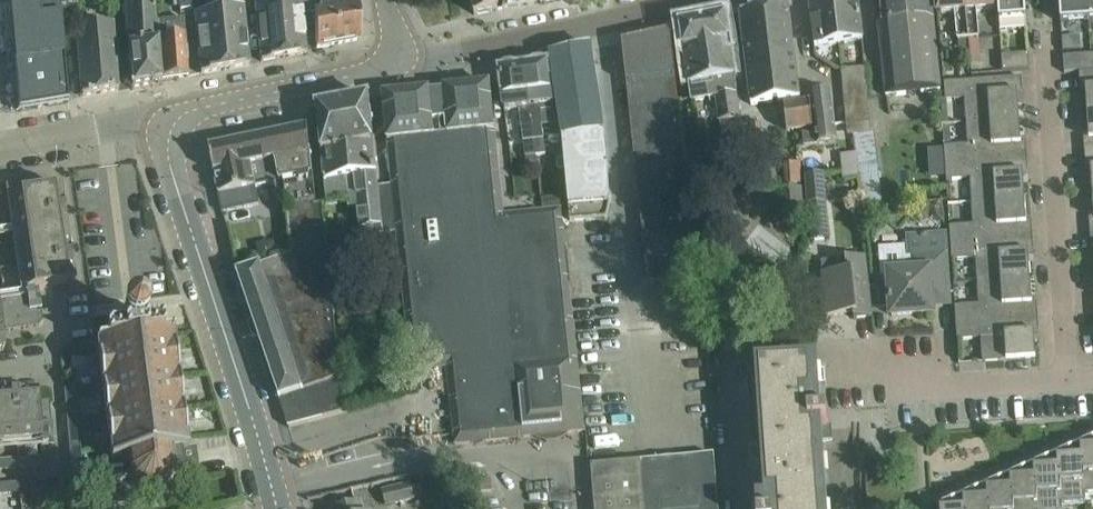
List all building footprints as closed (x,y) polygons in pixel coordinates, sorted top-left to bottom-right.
[(33,3),(0,6),(0,37),(2,61),(3,61),(2,52),(12,53),(18,111),(68,103),(58,10),(74,9),(73,0),(32,0),(33,3)] [(158,40),(154,0),(123,0),(131,87),(161,82),(161,80),(158,40)] [(192,0),(179,0),(180,9),(193,7),(192,0)] [(217,0),(209,0),(210,12),(194,15),(201,73),(225,69),(218,11),(219,11),(217,0)] [(225,69),(249,64),(242,7),(229,9),(228,0),(217,0),(219,11),(218,11),(225,69)] [(279,0),(266,0),(266,1),(255,2),(259,38),(261,61),(285,57),(279,0)] [(285,57),(306,52),(302,14),(314,13),(312,0),(279,0),(285,57)] [(314,13),(317,48),(337,44),(333,5),(327,6),(326,0),(312,0),(314,13)] [(337,44),(360,40),(357,0),(342,0),(342,4),(333,5),(337,44)] [(497,0),(473,0),(475,14),(498,10),(497,0)] [(504,9),(526,5),(526,0),(503,0),(504,9)] [(834,0),(809,0),(815,48),(840,43),(834,0)] [(840,43),(862,39),(857,0),(834,0),(840,43)] [(931,0),(879,0),(882,23),(879,23),(886,96),(940,90),(931,0)] [(964,0),(935,0),(936,9),(939,13),(959,11),(960,24),(955,25),(956,39),(967,38),(964,0)] [(967,38),(978,37),(976,23),(971,24),(970,10),(994,8),(993,0),(964,0),(967,38)] [(1000,28),(1027,26),(1025,0),(998,0),(1000,28)] [(1061,21),(1061,22),(1088,20),(1087,0),(1059,0),(1061,21)] [(787,2),(740,12),(752,104),(799,97),(787,2)] [(744,138),(741,118),(726,16),(680,25),(691,101),(715,97),(719,122),(730,120),(733,140),(744,138)] [(173,37),(158,40),(161,80),(188,76),(183,19),(173,20),(173,37)] [(76,31),(82,96),(118,90),(112,27),(76,31)] [(697,278),(673,52),(671,30),(668,31),(668,32),(623,42),(644,236),(643,236),(648,283),(697,278)] [(591,48),(550,58),(562,138),(569,206),(570,222),(607,219),(610,203),(604,131),(591,48)] [(1003,71),(1007,71),(1029,69),(1028,53),(1001,55),(1003,71)] [(1085,54),(1063,56),(1064,72),(1079,71),(1079,73),(1092,72),(1091,54),(1085,54)] [(548,63),(499,70),(505,110),(519,108),(526,156),(545,153),(538,106),(554,103),(548,63)] [(844,102),(868,100),(865,70),(842,72),(844,102)] [(1092,112),(1092,71),(1092,72),(1079,73),(1080,89),(1085,88),(1086,96),(1087,113),(1092,112)] [(1018,101),(1018,93),(1023,93),(1022,76),(999,78),(944,82),(945,99),(965,98),(966,121),(1019,118),(1018,101)] [(383,95),(392,184),(397,229),(412,370),(447,366),(455,444),(584,430),(561,208),(503,214),(489,84),(443,88),(444,91),(429,93),(429,90),(383,95)] [(837,141),(834,112),(831,90),(811,92),(816,130),(802,132),(803,146),(837,141)] [(397,229),(392,184),(378,186),(369,97),(316,108),(328,204),(348,200),(347,190),(355,187),(358,228),(381,223),(382,231),(397,229)] [(868,100),(844,102),(846,124),(852,123),(855,123),(870,121),(868,100)] [(784,105),(787,127),(787,130),(813,127),(810,102),(784,105)] [(1089,137),(1084,138),(1085,153),(1092,152),(1092,112),(1087,113),(1088,129),(1089,137)] [(1019,118),(966,121),(968,144),(944,146),(945,163),(1027,157),(1026,142),(1021,142),(1020,134),(1019,118)] [(870,121),(855,123),(856,135),(872,133),(870,121)] [(308,127),(259,137),(265,167),(277,164),(280,181),(313,175),(308,127)] [(265,167),(259,137),(209,147),(213,165),(237,160),(237,165),(263,160),(265,167)] [(876,138),(857,140),(865,210),(884,208),(876,138)] [(1085,153),(1086,168),(1091,168),(1092,176),(1092,193),(1092,152),(1085,153)] [(844,179),(858,177),(856,154),(842,156),(844,179)] [(1027,157),(945,163),(946,179),(970,178),(972,201),(1024,197),(1023,181),(1023,173),(1028,172),(1027,157)] [(237,160),(213,165),(222,211),(259,204),(256,186),(275,182),(280,181),(277,164),(265,167),(263,160),(237,165),(237,160)] [(802,184),(801,162),(764,165),(766,187),(802,184)] [(808,203),(825,202),(823,174),(806,175),(808,203)] [(313,175),(280,181),(275,182),(279,202),(288,200),(293,252),(236,272),(279,399),(288,426),(344,411),(339,379),(321,205),(316,205),(313,175)] [(74,282),(60,186),(27,191),(25,180),(11,182),(12,187),(5,188),(6,195),(13,194),(27,289),(74,282)] [(777,223),(807,221),(804,187),(775,189),(777,223)] [(1024,197),(972,201),(973,224),(949,226),(951,242),(1032,237),(1032,222),(1026,222),(1026,214),(1024,197)] [(1032,237),(951,242),(952,259),(976,257),(977,281),(1030,277),(1029,261),(1028,253),(1034,252),(1032,237)] [(931,294),(948,293),(946,252),(910,255),(911,271),(889,273),(891,296),(889,296),(889,301),(891,301),(892,315),(932,312),(931,294)] [(821,261),(822,273),(827,317),(853,314),(854,318),(872,316),(866,257),(821,261)] [(1030,277),(977,281),(979,304),(955,305),(956,322),(1038,317),(1037,301),(1032,302),(1031,294),(1030,277)] [(4,348),(2,331),(39,326),(43,320),(39,294),(0,300),(0,348),(4,348)] [(171,334),(160,335),(159,326),(140,329),(138,310),(122,312),(124,331),(105,333),(106,338),(106,342),(95,343),(97,359),(98,359),(98,362),(94,362),(96,381),(100,380),(101,383),(100,383),(101,391),(102,391),(102,393),(98,394),(100,412),(105,412),(105,415),(104,415),(105,422),(106,422),(106,425),(102,425),(104,444),(109,443),(108,446),(110,460),(101,461),(104,482),(130,479),(130,480),(140,488),(148,490),(157,489),(165,485),(173,475),(172,473),(198,470),(195,449),(186,450),(185,436),(184,437),(184,434),(188,433),(186,415),(181,415),(182,413),(181,405),(180,405),(180,402),(184,402),(182,383),(177,384),(178,381),(177,373),(176,373),(176,371),(180,370),(178,352),(173,352),(173,350),(171,334)] [(1039,332),(1038,317),(956,322),(956,330),(957,339),(981,337),(983,361),(1035,358),(1034,340),(1034,332),(1039,332)] [(753,377),(747,378),(752,444),(757,444),(761,502),(756,502),(757,508),(828,508),(823,439),(832,439),(831,424),(827,424),(826,415),(822,416),(818,364),(752,369),(753,377)] [(40,438),(41,445),(47,445),(47,439),(52,438),(49,401),(38,402),(37,391),(0,394),(0,441),(40,438)] [(1092,441),(1092,448),(1082,449),(1081,449),(1085,504),(1086,504),(1085,495),(1092,495),(1092,439),(1092,440),(1092,441)] [(1059,459),(1058,459),(1061,508),(1062,508),(1062,506),(1085,504),(1081,449),(1082,449),(1082,444),(1068,450),(1069,451),(1069,459),(1059,459)] [(644,508),(718,508),(714,454),(640,461),(644,508)] [(1035,470),(1034,470),(1037,508),(1061,508),(1058,459),(1059,459),(1058,455),(1045,460),(1046,462),(1046,469),(1035,470)] [(0,461),(0,470),(43,467),(42,457),(0,461)] [(640,461),(591,465),(595,508),(644,508),(640,461)] [(1012,480),(1011,480),(1013,508),(1037,508),(1034,470),(1035,470),(1035,465),(1021,471),(1022,472),(1023,479),(1012,480)] [(988,490),(989,508),(1013,508),(1011,480),(1012,480),(1011,475),(998,481),(999,482),(999,490),(988,490)] [(19,482),(20,493),(60,489),(60,479),(19,482)] [(491,479),(480,480),(481,491),(492,490),(491,479)] [(382,488),(386,504),(415,498),(411,481),(382,488)] [(0,484),(0,494),(20,493),(19,482),(0,484)] [(965,501),(964,501),(965,508),(989,508),(988,490),(988,486),(975,491),(975,493),(976,500),(965,501)] [(952,503),(952,508),(965,508),(964,501),(965,501),(965,496),(951,502),(952,503)]
